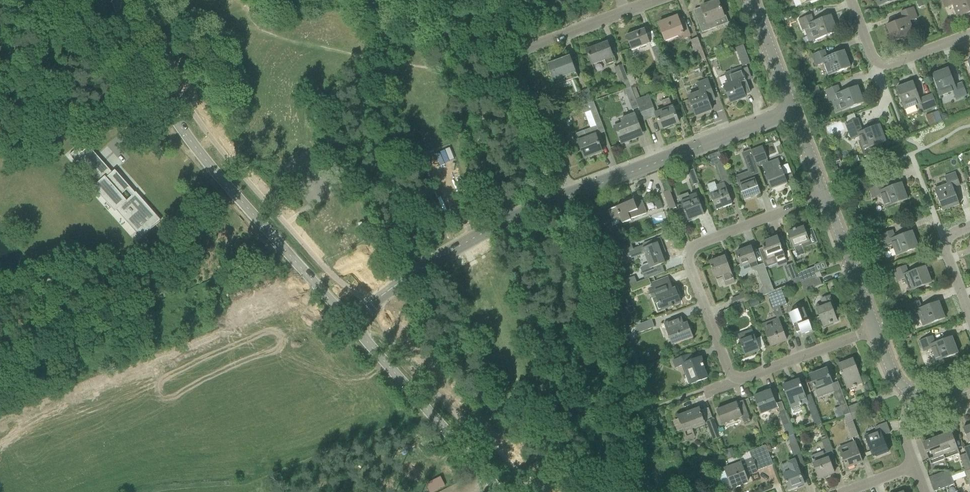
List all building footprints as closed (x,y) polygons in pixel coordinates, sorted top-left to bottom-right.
[(925,6),(922,0),(916,0),(919,8),(925,6)] [(944,8),(952,5),(957,18),(969,13),(969,0),(941,0),(944,8)] [(726,16),(724,17),(718,1),(701,8),(704,16),(697,19),(702,33),(728,23),(726,16)] [(909,22),(917,19),(913,7),(901,12),(903,19),(886,26),(892,43),(914,34),(909,22)] [(811,15),(798,20),(803,31),(804,30),(810,28),(815,41),(837,32),(831,16),(813,22),(811,15)] [(683,19),(679,21),(677,17),(659,24),(665,41),(678,36),(680,40),(690,36),(683,19)] [(647,34),(645,31),(645,29),(626,36),(632,51),(650,44),(647,34)] [(698,62),(705,59),(698,38),(690,41),(698,62)] [(612,57),(613,57),(607,43),(587,51),(592,65),(605,60),(607,65),(614,62),(612,57)] [(656,61),(662,58),(658,45),(651,48),(656,61)] [(743,45),(735,48),(738,55),(746,52),(743,45)] [(844,51),(827,57),(824,50),(812,55),(816,66),(824,63),(829,76),(850,68),(844,51)] [(578,78),(571,59),(570,57),(548,65),(555,86),(578,78)] [(628,80),(626,76),(622,65),(615,68),(620,83),(628,80)] [(728,84),(724,85),(731,103),(745,98),(745,97),(749,95),(746,87),(747,86),(746,82),(746,81),(742,70),(741,68),(741,67),(724,73),(725,76),(728,84)] [(962,83),(955,86),(948,69),(932,75),(940,97),(953,92),(956,100),(967,95),(962,83)] [(714,100),(715,100),(707,80),(697,84),(701,92),(688,97),(696,117),(712,110),(707,97),(712,95),(714,100)] [(932,95),(919,99),(913,82),(896,88),(904,110),(917,105),(920,113),(936,107),(932,95)] [(837,86),(825,90),(829,102),(831,101),(836,99),(841,112),(842,111),(864,103),(857,86),(840,93),(837,86)] [(811,95),(820,92),(818,87),(809,90),(811,95)] [(636,100),(631,89),(631,88),(624,90),(632,110),(639,108),(636,100)] [(636,88),(631,89),(636,100),(639,108),(640,111),(644,121),(650,119),(647,111),(653,108),(653,106),(649,95),(640,99),(636,88)] [(580,106),(594,101),(589,89),(576,94),(580,106)] [(673,108),(672,108),(669,98),(662,101),(665,110),(655,114),(661,129),(679,123),(673,108)] [(596,126),(597,126),(602,124),(594,101),(580,106),(583,114),(590,111),(596,126)] [(938,111),(931,113),(935,124),(941,121),(938,111)] [(635,133),(641,131),(635,115),(621,120),(622,124),(615,127),(622,144),(637,138),(635,133)] [(847,122),(844,123),(851,140),(859,137),(861,142),(858,143),(864,157),(875,153),(873,147),(886,142),(879,125),(862,132),(857,118),(856,119),(847,122)] [(604,144),(600,135),(597,126),(596,126),(575,134),(585,158),(602,152),(599,146),(604,144)] [(75,150),(69,155),(75,162),(76,162),(77,161),(81,165),(86,171),(89,174),(91,172),(102,162),(95,155),(88,147),(87,147),(89,149),(83,154),(79,150),(78,150),(77,148),(75,150)] [(778,159),(768,163),(762,147),(751,151),(757,167),(763,166),(772,190),(787,184),(778,159)] [(759,173),(757,167),(751,151),(750,150),(742,153),(749,172),(735,177),(744,200),(761,193),(754,175),(759,173)] [(727,174),(719,152),(707,157),(711,166),(714,167),(715,166),(719,177),(727,174)] [(693,187),(699,184),(694,169),(687,172),(693,187)] [(101,183),(98,185),(118,208),(120,207),(121,206),(123,205),(127,210),(136,220),(132,224),(143,236),(151,228),(151,229),(160,221),(154,213),(153,214),(150,211),(146,206),(146,205),(144,203),(140,199),(139,200),(139,199),(136,196),(134,194),(135,194),(128,187),(128,186),(127,186),(122,181),(119,177),(115,173),(116,172),(114,170),(100,183),(101,183)] [(953,188),(960,185),(955,173),(944,177),(947,185),(934,190),(943,211),(959,205),(953,188)] [(724,183),(716,186),(714,182),(707,185),(717,210),(732,204),(724,183)] [(901,183),(884,189),(881,182),(869,187),(873,198),(881,195),(886,208),(908,200),(901,183)] [(670,211),(677,208),(670,190),(663,193),(670,211)] [(690,199),(681,203),(688,221),(704,215),(697,194),(689,197),(690,199)] [(642,201),(635,203),(634,201),(609,210),(612,220),(620,217),(623,224),(631,221),(631,220),(646,214),(642,201)] [(793,231),(788,233),(798,257),(805,254),(803,248),(818,243),(812,229),(805,232),(803,227),(795,230),(793,231)] [(912,231),(895,238),(892,231),(880,235),(884,246),(892,243),(896,256),(918,248),(912,231)] [(779,265),(786,262),(777,237),(762,243),(764,247),(763,248),(763,250),(764,249),(768,259),(775,256),(779,265)] [(631,244),(619,248),(622,256),(629,254),(631,259),(644,254),(648,264),(642,266),(641,269),(645,280),(648,279),(655,276),(652,268),(662,265),(665,263),(662,254),(659,247),(661,246),(658,239),(643,244),(644,246),(633,249),(631,244)] [(758,266),(754,257),(751,247),(736,253),(741,267),(749,264),(751,269),(758,272),(763,286),(760,293),(761,296),(768,294),(774,291),(764,264),(758,266)] [(726,285),(734,282),(725,257),(710,263),(716,277),(722,275),(726,285)] [(791,280),(799,278),(797,273),(793,263),(786,266),(791,280)] [(799,278),(800,281),(815,276),(814,273),(817,272),(815,266),(797,273),(799,278)] [(925,266),(908,273),(905,266),(893,271),(897,282),(905,279),(910,291),(931,283),(925,266)] [(819,278),(816,279),(815,276),(800,281),(804,291),(822,285),(819,278)] [(621,289),(637,283),(634,277),(619,283),(621,289)] [(675,289),(672,290),(667,278),(651,284),(652,288),(648,290),(653,305),(657,304),(660,312),(673,307),(673,306),(680,303),(675,289)] [(631,292),(645,287),(642,281),(637,283),(621,289),(623,292),(630,289),(631,292)] [(781,289),(774,291),(780,307),(787,304),(781,289)] [(780,307),(774,291),(768,294),(773,309),(780,307)] [(747,301),(745,294),(732,299),(734,306),(747,301)] [(823,303),(816,305),(817,310),(824,327),(837,322),(834,315),(836,314),(829,297),(822,300),(823,303)] [(756,299),(748,302),(750,308),(759,305),(756,299)] [(938,302),(921,308),(919,301),(906,306),(910,317),(918,314),(923,327),(945,318),(938,302)] [(745,311),(743,303),(728,309),(730,316),(745,311)] [(792,313),(789,314),(790,317),(793,325),(794,325),(796,333),(797,333),(800,332),(802,335),(812,331),(809,322),(808,322),(807,320),(808,319),(806,314),(804,308),(798,311),(792,313)] [(672,321),(664,324),(670,338),(673,345),(672,345),(672,346),(693,338),(693,337),(692,338),(689,331),(690,331),(687,323),(688,323),(683,324),(681,318),(681,317),(672,321)] [(786,341),(778,319),(763,325),(771,346),(786,341)] [(638,333),(654,327),(651,320),(635,326),(638,333)] [(746,339),(740,342),(745,356),(760,351),(760,350),(756,339),(752,330),(744,333),(746,339)] [(952,337),(934,343),(932,336),(919,341),(924,352),(931,349),(936,362),(958,354),(952,337)] [(701,358),(693,361),(691,355),(672,362),(675,369),(682,367),(689,385),(707,378),(703,367),(704,366),(701,358)] [(856,386),(862,383),(853,359),(838,365),(841,372),(840,372),(847,390),(856,386)] [(827,369),(810,375),(818,398),(834,392),(835,392),(834,389),(832,384),(827,369)] [(799,380),(783,386),(786,395),(791,409),(793,413),(801,410),(800,406),(807,403),(805,397),(802,389),(799,380)] [(850,414),(847,407),(841,389),(835,392),(834,392),(843,416),(844,416),(850,414)] [(778,408),(774,399),(771,390),(754,396),(761,415),(778,408)] [(850,414),(870,406),(868,399),(847,407),(850,414)] [(750,422),(744,406),(742,401),(716,411),(722,425),(742,417),(745,424),(750,422)] [(815,427),(822,425),(815,405),(808,408),(815,427)] [(705,425),(703,418),(699,409),(678,416),(687,441),(696,438),(693,430),(705,425)] [(850,414),(853,420),(859,418),(857,411),(850,414)] [(787,437),(794,434),(785,412),(779,414),(787,437)] [(853,422),(853,420),(850,414),(844,416),(852,439),(858,436),(853,422)] [(713,441),(720,438),(713,419),(706,422),(713,441)] [(873,459),(888,453),(880,430),(865,436),(873,459)] [(945,459),(959,454),(951,433),(937,438),(945,459)] [(931,464),(945,459),(937,438),(923,444),(931,464)] [(826,453),(832,451),(828,439),(821,441),(826,453)] [(793,457),(801,454),(796,441),(789,444),(793,457)] [(847,468),(862,463),(855,444),(848,446),(848,445),(839,448),(847,468)] [(751,451),(754,459),(752,459),(752,458),(725,469),(732,488),(748,482),(745,476),(757,472),(756,471),(773,465),(765,446),(751,451)] [(729,459),(734,457),(731,449),(725,451),(729,459)] [(827,453),(824,454),(823,452),(810,457),(819,479),(834,473),(832,466),(827,453)] [(966,454),(959,456),(965,472),(969,470),(969,464),(966,454)] [(804,484),(798,469),(795,460),(788,463),(791,472),(783,475),(789,490),(804,484)] [(931,484),(945,479),(942,473),(929,478),(931,484)] [(424,484),(428,491),(433,491),(445,486),(440,476),(424,484)] [(954,485),(951,477),(945,479),(931,484),(934,491),(954,485)]
